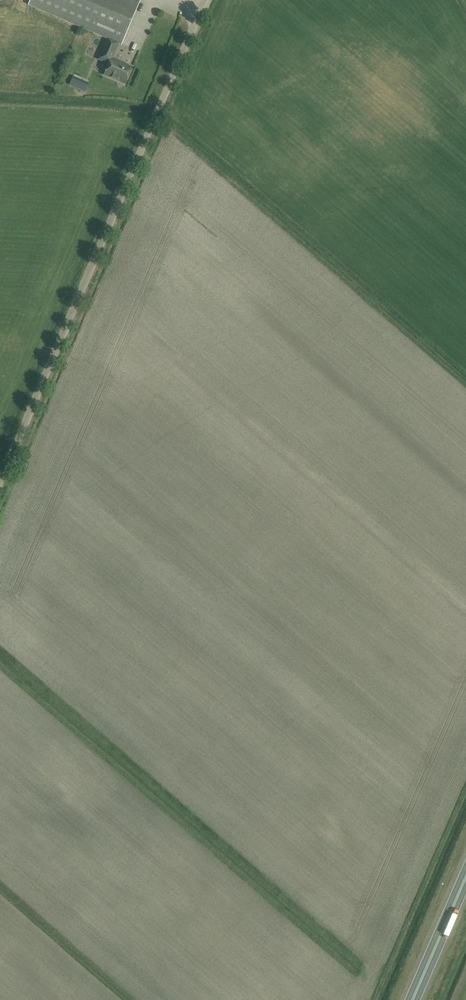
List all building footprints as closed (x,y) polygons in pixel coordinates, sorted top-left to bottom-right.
[(125,84),(132,68),(120,62),(121,62),(112,58),(119,42),(121,43),(139,0),(30,0),(29,3),(108,37),(98,59),(109,63),(104,74),(125,84)]
